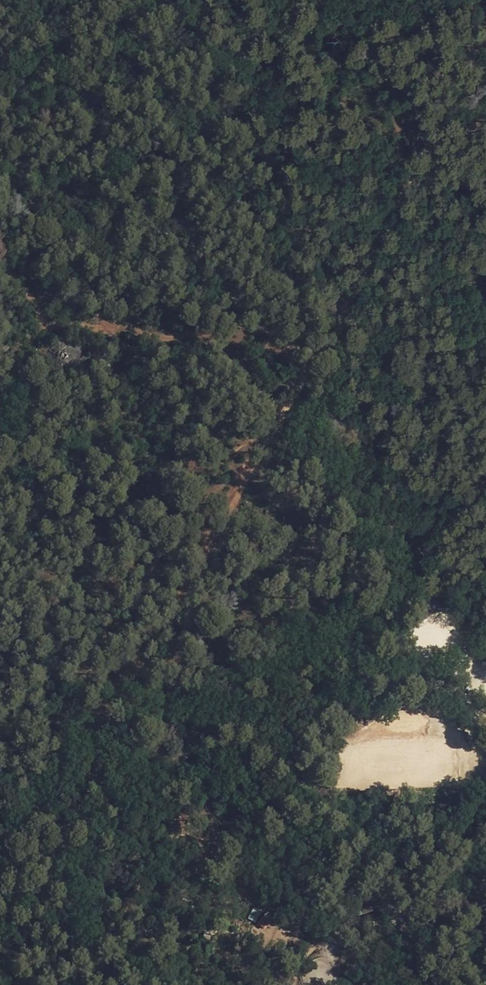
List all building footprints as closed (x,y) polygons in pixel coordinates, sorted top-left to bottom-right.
[(253,907),(247,918),(254,922),(260,911),(253,907)] [(271,926),(271,912),(259,912),(259,926),(271,926)]
